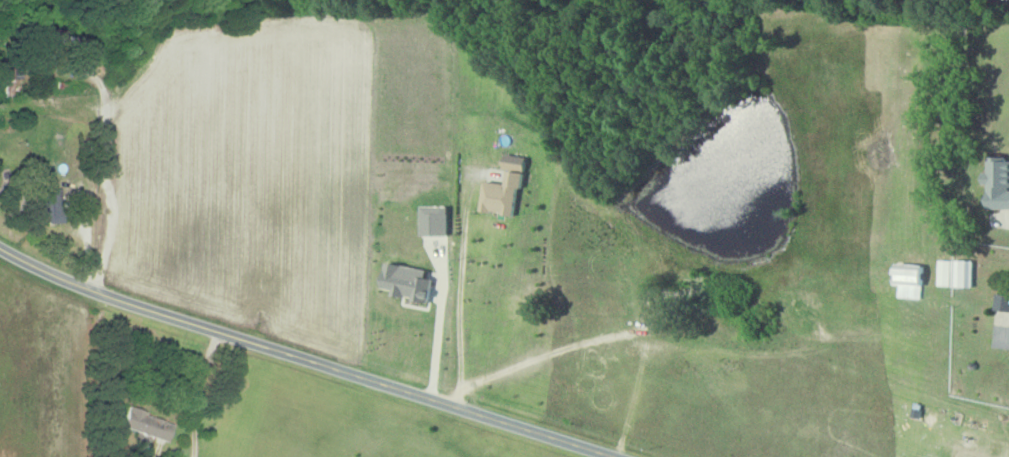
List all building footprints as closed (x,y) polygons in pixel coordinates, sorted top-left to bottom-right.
[(1008,162),(1008,158),(990,157),(990,171),(986,171),(986,185),(991,185),(990,209),(1008,210),(1008,162)] [(516,216),(520,189),(524,189),(526,173),(510,171),(508,184),(486,182),(483,212),(516,216)] [(45,190),(45,201),(37,201),(38,225),(60,223),(58,189),(45,190)] [(450,206),(424,206),(423,236),(450,237),(450,206)] [(975,261),(942,261),(941,287),(975,288),(975,261)] [(429,271),(389,263),(384,289),(395,291),(394,297),(430,303),(435,279),(428,278),(429,271)] [(926,265),(900,264),(898,298),(924,299),(926,265)] [(998,295),(997,310),(1008,311),(1008,296),(998,295)] [(996,311),(995,326),(1008,327),(1008,313),(996,311)] [(172,422),(125,410),(120,429),(167,441),(172,422)]
